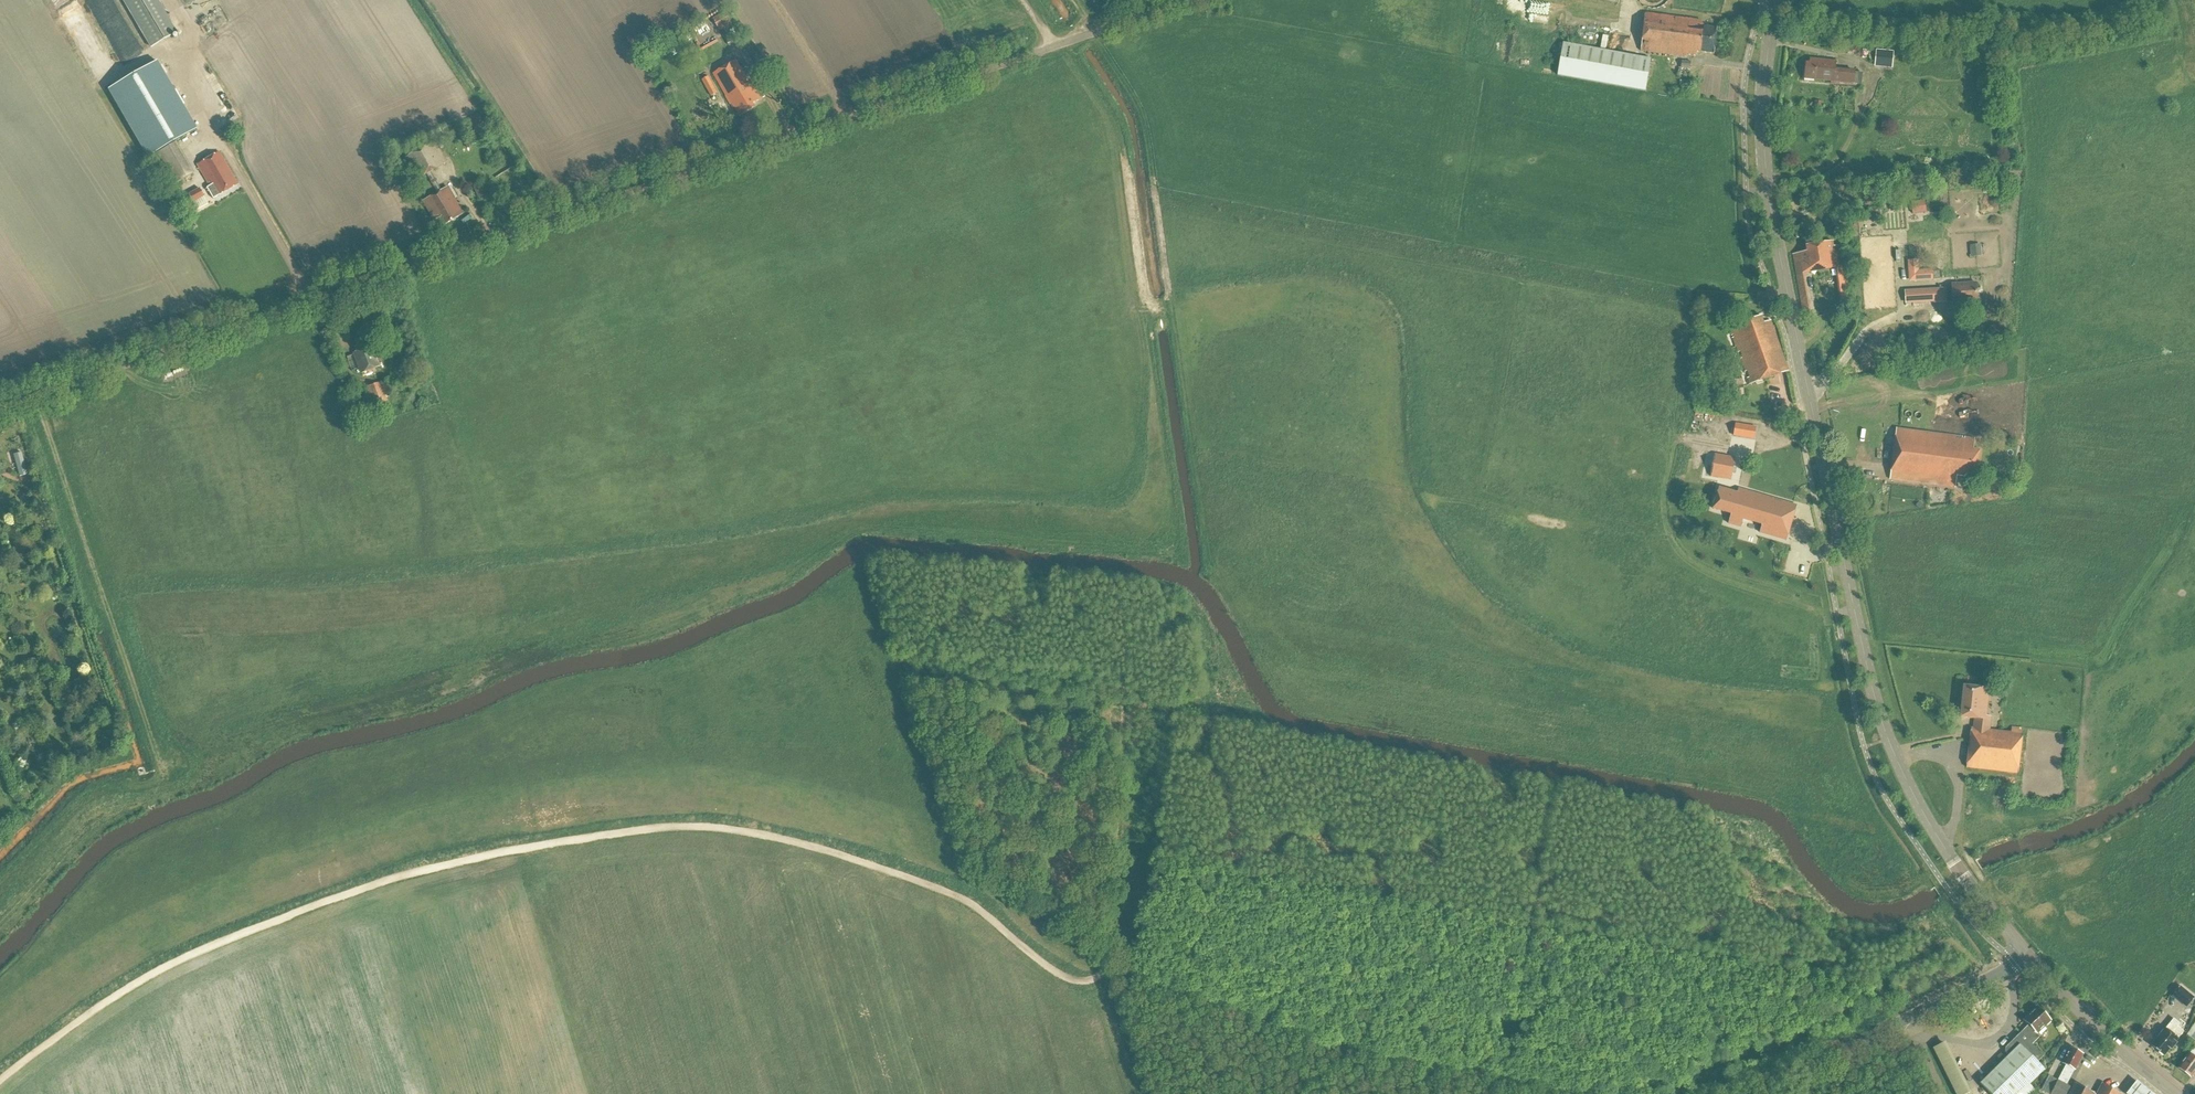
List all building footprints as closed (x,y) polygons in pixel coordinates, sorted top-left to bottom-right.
[(176,33),(156,0),(123,0),(151,48),(176,33)] [(725,11),(712,18),(718,30),(732,23),(725,11)] [(1647,15),(1642,53),(1688,58),(1688,56),(1698,57),(1699,53),(1715,55),(1718,29),(1706,27),(1702,22),(1647,15)] [(1565,44),(1559,76),(1647,93),(1653,61),(1565,44)] [(1894,52),(1876,50),(1874,67),(1892,69),(1894,52)] [(755,107),(753,104),(762,98),(756,89),(753,91),(736,60),(713,74),(731,107),(733,106),(739,116),(755,107)] [(1835,72),(1836,63),(1810,60),(1809,65),(1806,64),(1806,67),(1803,68),(1803,72),(1805,74),(1805,76),(1815,77),(1814,81),(1832,83),(1832,85),(1862,89),(1862,83),(1857,74),(1835,72)] [(156,62),(107,91),(148,159),(152,156),(176,142),(197,129),(156,62)] [(1693,73),(1694,63),(1684,62),(1683,72),(1693,73)] [(698,81),(708,98),(716,93),(707,76),(698,81)] [(435,140),(404,158),(417,180),(448,162),(435,140)] [(176,142),(152,156),(170,186),(194,172),(176,142)] [(212,199),(237,185),(219,153),(197,166),(209,187),(206,189),(212,199)] [(446,188),(427,199),(423,201),(422,202),(431,218),(428,220),(432,227),(439,223),(442,226),(461,214),(446,188)] [(190,203),(200,196),(198,192),(187,199),(190,203)] [(1911,214),(1926,213),(1925,201),(1910,202),(1911,214)] [(1804,247),(1806,255),(1801,256),(1804,274),(1840,268),(1837,247),(1833,248),(1832,243),(1804,247)] [(1969,245),(1970,257),(1980,256),(1980,245),(1969,245)] [(1908,281),(1932,280),(1931,269),(1918,270),(1918,259),(1906,260),(1908,281)] [(1952,285),(1953,305),(1977,303),(1976,284),(1952,285)] [(1904,293),(1905,303),(1933,301),(1933,304),(1947,303),(1947,290),(1937,291),(1904,293)] [(1762,316),(1729,328),(1736,347),(1737,346),(1751,384),(1789,370),(1771,321),(1764,323),(1762,316)] [(355,349),(356,353),(354,354),(361,374),(379,367),(373,352),(372,352),(369,343),(355,349)] [(386,395),(400,390),(395,376),(366,387),(375,412),(390,406),(386,395)] [(1744,398),(1742,382),(1727,383),(1728,399),(1744,398)] [(1979,453),(1974,453),(1975,441),(1896,431),(1889,482),(1954,490),(1956,478),(1976,481),(1979,453)] [(20,452),(10,455),(17,477),(27,473),(20,452)] [(1716,457),(1712,478),(1731,481),(1734,460),(1716,457)] [(1719,488),(1713,509),(1731,515),(1728,524),(1740,528),(1743,519),(1762,525),(1760,533),(1786,541),(1797,506),(1738,489),(1737,493),(1719,488)] [(1963,688),(1960,718),(1974,720),(1973,729),(1970,729),(1966,768),(2017,774),(2022,729),(2011,728),(2010,734),(1989,732),(1990,718),(1986,717),(1988,691),(1963,688)] [(2194,998),(2178,985),(2172,993),(2188,1005),(2194,998)] [(2052,1021),(2041,1011),(2035,1011),(2025,1021),(2029,1026),(2006,1049),(2006,1053),(2009,1056),(1981,1085),(1990,1093),(2023,1093),(2046,1071),(2039,1064),(2045,1058),(2034,1046),(2042,1038),(2039,1035),(2052,1021)] [(2160,1033),(2160,1035),(2152,1046),(2164,1056),(2168,1051),(2170,1052),(2177,1044),(2175,1043),(2183,1033),(2177,1028),(2180,1025),(2173,1019),(2165,1029),(2162,1030),(2160,1033)] [(2194,1039),(2194,1022),(2186,1034),(2194,1040),(2194,1039)] [(1953,1093),(1966,1093),(1968,1093),(1944,1042),(1931,1048),(1953,1093)] [(2188,1056),(2187,1055),(2182,1061),(2184,1062),(2178,1069),(2189,1078),(2194,1071),(2194,1047),(2188,1056)] [(2070,1088),(2065,1085),(2073,1070),(2074,1070),(2082,1055),(2071,1050),(2063,1065),(2067,1067),(2059,1082),(2053,1093),(2067,1093),(2070,1088)] [(2136,1083),(2131,1089),(2127,1093),(2149,1093),(2136,1083)] [(2070,1093),(2093,1093),(2075,1085),(2070,1093)] [(2102,1085),(2097,1093),(2120,1093),(2102,1085)]
